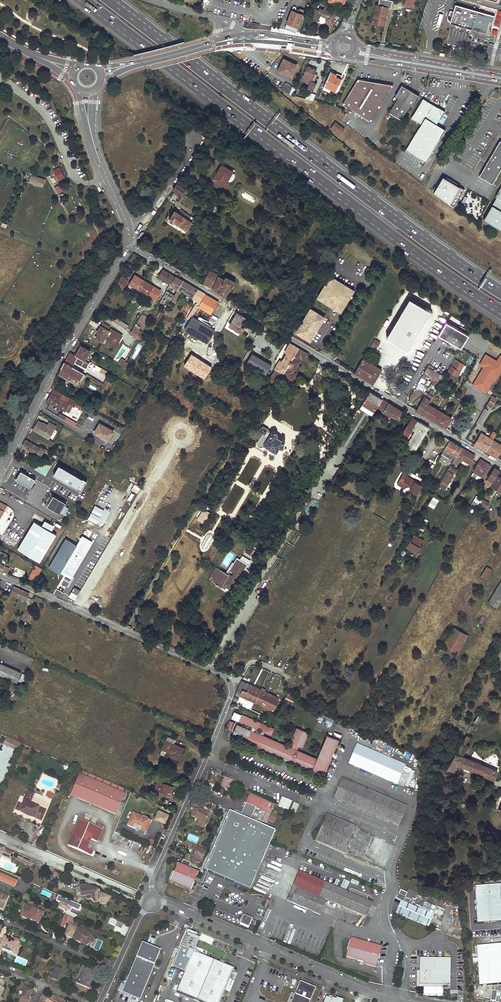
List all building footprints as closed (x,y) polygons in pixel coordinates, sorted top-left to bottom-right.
[(383,25),(385,26),(390,0),(378,0),(373,23),(383,25)] [(490,35),(495,16),(455,5),(450,25),(490,35)] [(331,22),(336,11),(326,6),(324,10),(320,8),(319,11),(317,10),(313,19),(318,21),(321,15),(327,18),(326,20),(331,22)] [(297,31),(303,14),(300,13),(300,11),(299,11),(299,9),(297,8),(296,11),(292,10),(286,27),(297,31)] [(37,16),(37,14),(36,12),(34,11),(32,11),(30,12),(29,14),(29,16),(30,18),(32,19),(34,19),(36,18),(37,16)] [(292,76),(297,66),(288,62),(288,60),(285,59),(284,59),(283,59),(281,63),(283,64),(279,70),(292,76)] [(308,66),(302,79),(308,82),(308,83),(310,84),(308,88),(314,90),(317,83),(314,82),(312,81),(315,73),(316,70),(308,66)] [(331,71),(323,88),(330,91),(331,89),(336,91),(342,79),(340,78),(342,75),(337,73),(336,74),(331,71)] [(272,74),(268,81),(289,94),(292,88),(293,86),(272,74)] [(358,79),(343,104),(371,121),(393,85),(358,79)] [(402,85),(395,96),(398,98),(390,112),(401,119),(410,105),(413,107),(419,96),(402,85)] [(423,98),(411,118),(421,124),(406,150),(426,162),(446,129),(437,124),(441,116),(439,108),(423,98)] [(340,135),(344,128),(336,122),(331,128),(340,135)] [(500,169),(500,141),(479,176),(492,184),(500,169)] [(218,176),(215,181),(220,184),(221,184),(226,187),(230,181),(231,181),(234,179),(235,176),(235,174),(234,173),(233,172),(233,171),(222,165),(216,175),(218,176)] [(59,180),(66,177),(60,166),(54,169),(59,180)] [(28,181),(43,186),(45,179),(30,174),(28,181)] [(464,188),(442,174),(431,191),(453,205),(464,188)] [(182,194),(184,191),(186,193),(188,190),(187,189),(188,187),(179,182),(174,189),(182,194)] [(60,183),(55,185),(59,194),(65,191),(60,183)] [(495,196),(496,197),(492,204),(484,219),(500,229),(500,187),(495,196)] [(187,230),(193,221),(175,210),(169,219),(170,220),(173,222),(175,222),(187,230)] [(78,213),(74,215),(78,221),(82,219),(78,213)] [(163,269),(158,277),(170,284),(175,276),(164,270),(163,269)] [(210,271),(204,283),(213,289),(225,296),(229,288),(231,289),(235,281),(226,276),(225,279),(219,276),(210,271)] [(135,275),(129,284),(139,289),(144,280),(135,275)] [(176,292),(183,280),(178,278),(175,276),(170,284),(176,288),(174,290),(176,292)] [(330,276),(318,297),(339,310),(341,310),(341,312),(341,311),(341,309),(341,308),(341,307),(341,306),(341,305),(341,303),(341,302),(342,301),(342,300),(341,299),(343,296),(344,297),(345,296),(346,295),(347,294),(348,293),(349,293),(350,292),(351,291),(352,291),(353,290),(354,290),(352,291),(352,289),(330,276)] [(122,277),(117,285),(123,289),(128,281),(122,277)] [(144,280),(139,289),(155,299),(161,290),(144,280)] [(175,295),(172,300),(175,303),(182,291),(192,298),(198,289),(189,284),(183,280),(176,292),(175,295)] [(129,284),(128,287),(137,292),(139,289),(129,284)] [(195,311),(198,306),(206,294),(201,291),(198,289),(192,298),(198,301),(196,304),(187,318),(190,320),(195,311)] [(341,311),(341,312),(354,290),(353,290),(352,291),(351,291),(350,292),(349,293),(348,293),(347,294),(346,295),(345,296),(344,297),(343,296),(341,299),(342,300),(342,301),(341,302),(341,303),(341,305),(341,306),(341,307),(341,308),(341,309),(341,311)] [(168,306),(171,300),(175,295),(170,292),(168,297),(165,304),(168,306)] [(206,294),(198,306),(195,311),(198,312),(200,308),(211,314),(219,302),(211,297),(206,294)] [(186,302),(180,311),(181,312),(180,313),(182,314),(188,305),(189,304),(186,302)] [(188,305),(182,314),(182,315),(185,317),(191,307),(188,305)] [(324,317),(311,309),(305,319),(306,320),(304,322),(303,322),(296,332),(310,340),(317,331),(314,329),(316,326),(319,327),(324,317)] [(238,312),(230,325),(241,332),(244,328),(240,326),(241,323),(245,317),(238,312)] [(389,316),(379,333),(384,335),(394,319),(389,316)] [(127,328),(129,324),(116,317),(114,320),(127,328)] [(468,335),(446,321),(438,334),(449,341),(447,344),(456,349),(458,345),(461,347),(468,335)] [(110,327),(103,323),(98,330),(100,331),(96,337),(102,341),(104,339),(113,344),(115,342),(117,343),(122,335),(113,330),(111,332),(108,330),(110,327)] [(251,329),(241,323),(240,326),(244,328),(241,332),(247,335),(251,329)] [(376,338),(371,346),(389,357),(393,350),(389,348),(377,340),(377,339),(376,338)] [(283,374),(299,348),(290,343),(285,352),(287,353),(282,361),(280,360),(275,369),(282,374),(283,375),(283,374)] [(81,345),(75,355),(71,353),(70,352),(66,360),(73,365),(75,363),(78,356),(85,360),(86,359),(91,351),(81,345)] [(299,348),(283,374),(292,380),(296,374),(293,372),(302,358),(304,360),(308,354),(299,348)] [(393,350),(389,357),(394,359),(397,353),(393,350)] [(247,361),(267,372),(272,363),(252,352),(247,361)] [(486,353),(480,362),(484,365),(473,383),(486,390),(493,377),(495,379),(500,368),(500,354),(497,359),(486,353)] [(86,359),(85,360),(78,356),(75,363),(87,368),(88,366),(105,375),(107,371),(86,359)] [(127,367),(130,362),(121,357),(119,362),(127,367)] [(363,358),(354,373),(366,380),(373,384),(381,369),(363,358)] [(457,376),(460,371),(464,364),(460,362),(455,359),(451,366),(448,371),(457,376)] [(65,362),(58,373),(77,384),(84,373),(65,362)] [(438,388),(444,376),(427,367),(422,377),(425,379),(427,376),(434,380),(432,384),(438,388)] [(275,369),(271,376),(279,380),(282,374),(275,369)] [(275,386),(279,380),(271,376),(267,382),(269,383),(275,386)] [(102,386),(103,384),(91,377),(90,380),(102,386)] [(103,384),(102,386),(108,389),(111,382),(105,380),(103,384)] [(149,381),(143,390),(146,392),(151,383),(149,381)] [(74,407),(77,402),(53,389),(47,400),(64,410),(64,409),(68,412),(72,406),(74,407)] [(375,411),(379,404),(382,399),(375,395),(370,391),(362,404),(375,411)] [(487,395),(483,402),(487,405),(487,404),(491,397),(487,395)] [(422,414),(428,404),(431,400),(425,396),(416,410),(422,414)] [(491,407),(497,398),(492,396),(491,397),(487,404),(491,407)] [(397,419),(402,411),(390,404),(382,399),(377,408),(397,419)] [(428,404),(422,414),(433,420),(446,427),(451,418),(428,404)] [(484,409),(477,422),(480,424),(488,411),(484,409)] [(38,420),(33,429),(49,438),(53,429),(46,425),(48,421),(42,418),(40,422),(38,420)] [(413,418),(407,427),(400,437),(404,439),(403,441),(405,442),(408,436),(413,429),(412,429),(417,421),(413,418)] [(429,427),(420,421),(420,422),(418,420),(417,421),(412,429),(413,429),(415,430),(406,446),(415,451),(429,427)] [(100,423),(95,432),(101,436),(101,437),(108,441),(114,431),(100,423)] [(263,425),(259,432),(263,434),(261,436),(257,442),(257,444),(258,445),(260,447),(264,446),(264,445),(268,447),(268,448),(276,453),(279,448),(281,449),(283,448),(284,447),(284,445),(282,444),(283,442),(284,443),(285,440),(283,438),(282,439),(277,436),(278,435),(277,432),(274,431),(272,431),(271,432),(268,430),(269,429),(263,425)] [(481,433),(475,444),(482,448),(486,451),(493,440),(497,433),(493,431),(489,438),(481,433)] [(445,437),(441,443),(446,446),(450,440),(445,437)] [(41,457),(44,451),(49,455),(51,452),(47,450),(45,449),(41,446),(40,448),(25,439),(22,446),(41,457)] [(446,446),(441,453),(453,460),(461,447),(462,447),(455,443),(450,440),(446,446)] [(486,451),(494,455),(496,457),(500,449),(500,445),(493,440),(486,451)] [(461,447),(453,460),(452,462),(457,465),(460,460),(461,458),(463,459),(470,463),(475,455),(472,453),(461,447)] [(24,472),(26,469),(23,468),(25,465),(18,460),(18,459),(16,458),(12,465),(22,471),(24,472)] [(483,476),(490,465),(486,462),(481,459),(474,471),(483,476)] [(43,465),(38,463),(35,469),(46,475),(52,463),(46,460),(43,465)] [(104,464),(57,551),(72,558),(78,562),(124,475),(104,464)] [(495,467),(493,470),(492,472),(484,484),(490,488),(500,470),(495,467)] [(405,470),(397,484),(405,489),(406,488),(406,487),(409,486),(412,487),(410,490),(417,495),(420,489),(422,485),(415,481),(414,483),(412,482),(413,480),(407,476),(409,472),(405,470)] [(447,471),(439,485),(445,489),(453,475),(447,471)] [(492,486),(500,492),(500,477),(498,476),(492,486)] [(54,495),(47,506),(60,514),(67,503),(54,495)] [(473,500),(480,504),(483,499),(477,495),(473,500)] [(433,496),(428,505),(434,509),(439,500),(433,496)] [(486,509),(489,503),(483,500),(480,504),(485,507),(484,509),(486,509)] [(195,518),(199,520),(206,510),(201,508),(195,518)] [(206,510),(199,520),(204,523),(210,513),(206,510)] [(45,520),(42,525),(50,530),(53,525),(45,520)] [(34,521),(18,548),(40,561),(56,534),(50,530),(42,525),(34,521)] [(207,548),(212,539),(213,538),(213,537),(212,536),(211,534),(210,534),(209,534),(208,534),(207,535),(206,536),(201,545),(201,546),(201,548),(201,549),(203,550),(204,550),(206,550),(207,549),(207,548)] [(414,534),(410,541),(419,546),(423,540),(414,534)] [(410,541),(407,547),(416,552),(419,546),(410,541)] [(226,587),(231,590),(237,581),(235,579),(238,574),(240,575),(242,576),(245,572),(243,571),(247,565),(239,560),(237,564),(237,565),(236,567),(234,565),(231,569),(235,572),(232,577),(228,575),(216,567),(211,575),(216,578),(213,582),(216,583),(218,585),(220,586),(222,584),(223,582),(228,584),(226,587)] [(407,569),(410,565),(403,560),(400,565),(407,569)] [(5,565),(2,571),(8,574),(10,568),(5,565)] [(36,565),(31,572),(38,576),(42,568),(36,565)] [(487,566),(481,576),(487,579),(492,570),(487,566)] [(22,578),(25,571),(16,567),(13,574),(22,578)] [(488,602),(497,607),(500,601),(500,581),(488,602)] [(29,593),(14,586),(11,593),(22,598),(23,595),(27,597),(29,593)] [(468,635),(454,627),(443,645),(458,653),(468,635)] [(21,673),(0,663),(0,674),(17,682),(21,673)] [(242,680),(237,691),(235,697),(235,698),(235,699),(237,699),(238,700),(239,697),(243,698),(243,696),(273,710),(279,698),(265,691),(261,689),(242,680)] [(331,724),(334,719),(320,712),(318,718),(331,724)] [(274,728),(242,713),(239,720),(253,726),(256,727),(271,734),(274,728)] [(230,720),(227,727),(233,730),(236,722),(230,720)] [(339,740),(328,735),(317,759),(297,750),(299,746),(302,747),(308,732),(297,728),(291,742),(293,743),(291,748),(254,732),(251,730),(237,724),(232,735),(313,770),(312,771),(323,776),(339,740)] [(456,753),(463,756),(469,745),(466,744),(470,737),(466,735),(463,741),(463,742),(456,753)] [(17,742),(7,737),(3,745),(14,749),(17,742)] [(168,737),(162,749),(171,753),(170,756),(178,759),(183,748),(173,743),(175,740),(168,737)] [(403,771),(405,767),(356,747),(349,763),(398,784),(403,771)] [(447,768),(454,771),(458,764),(463,756),(456,753),(447,768)] [(463,756),(458,764),(464,766),(468,758),(463,756)] [(468,758),(464,766),(471,769),(484,774),(484,775),(494,779),(497,770),(475,761),(468,758)] [(80,775),(126,794),(127,790),(82,771),(80,775)] [(403,771),(398,784),(404,787),(410,774),(403,771)] [(71,795),(117,815),(126,794),(80,775),(71,795)] [(235,784),(224,779),(220,788),(231,792),(235,784)] [(158,780),(155,788),(167,794),(168,792),(171,793),(173,787),(158,780)] [(406,808),(341,780),(334,797),(399,825),(406,808)] [(34,794),(27,791),(25,797),(27,798),(25,802),(24,801),(22,805),(18,803),(15,810),(38,820),(41,814),(44,815),(46,811),(30,804),(34,794)] [(45,796),(52,799),(54,794),(48,791),(45,796)] [(262,821),(266,823),(274,805),(249,795),(246,804),(266,812),(262,821)] [(282,798),(279,806),(287,810),(291,801),(282,798)] [(299,805),(294,803),(291,810),(296,813),(299,805)] [(205,823),(209,813),(199,808),(198,810),(194,808),(190,815),(198,819),(196,824),(203,828),(205,822),(205,823)] [(158,810),(155,818),(165,822),(168,814),(158,810)] [(275,831),(229,811),(204,870),(249,889),(275,831)] [(150,822),(133,814),(128,825),(137,829),(137,828),(145,832),(150,822)] [(394,845),(326,816),(316,839),(383,868),(394,845)] [(87,848),(91,839),(97,841),(102,830),(79,821),(68,846),(91,856),(93,851),(87,848)] [(111,840),(143,851),(146,841),(129,836),(129,837),(114,833),(111,840)] [(147,845),(154,847),(156,840),(149,839),(147,845)] [(11,861),(11,860),(14,854),(4,850),(4,849),(0,847),(0,856),(1,856),(11,861)] [(194,856),(202,860),(206,851),(198,847),(194,856)] [(198,873),(177,865),(170,881),(191,890),(198,873)] [(349,893),(299,872),(287,901),(320,915),(326,900),(366,917),(372,903),(366,900),(368,896),(351,889),(349,893)] [(0,873),(0,881),(15,887),(18,881),(0,873)] [(346,889),(350,882),(344,879),(341,887),(346,889)] [(91,898),(93,902),(98,902),(98,898),(97,898),(97,893),(95,893),(94,889),(86,885),(80,886),(81,893),(86,892),(86,896),(86,899),(91,898)] [(437,907),(424,902),(421,910),(409,904),(411,898),(415,900),(417,893),(408,889),(407,893),(400,890),(397,899),(401,901),(396,913),(428,927),(437,907)] [(80,906),(58,896),(56,901),(68,906),(71,908),(78,911),(80,906)] [(43,912),(25,905),(20,915),(39,923),(43,912)] [(65,910),(63,913),(65,914),(69,916),(75,918),(75,919),(76,915),(70,912),(66,911),(65,910)] [(75,918),(69,916),(67,921),(66,923),(69,924),(65,935),(71,938),(71,940),(75,942),(77,939),(82,941),(83,943),(84,946),(89,944),(92,937),(91,933),(72,925),(75,918)] [(252,919),(243,916),(240,924),(248,928),(252,919)] [(199,939),(212,945),(215,939),(202,933),(199,939)] [(3,949),(17,955),(21,947),(18,945),(19,943),(18,940),(15,939),(12,940),(12,941),(4,937),(3,940),(0,939),(0,948),(3,949)] [(376,965),(381,948),(351,940),(346,956),(376,965)] [(142,943),(121,992),(139,1000),(159,953),(157,952),(151,949),(147,948),(148,946),(146,945),(142,943)] [(157,952),(159,948),(147,943),(146,945),(148,946),(147,948),(151,949),(157,952)] [(500,984),(500,944),(477,946),(479,985),(500,984)] [(203,1001),(219,1001),(234,968),(193,951),(176,991),(203,1001)] [(451,956),(420,956),(419,983),(451,983),(451,956)] [(61,969),(55,967),(50,978),(57,980),(61,969)] [(83,967),(76,983),(87,987),(91,979),(94,972),(83,967)] [(300,982),(296,990),(303,993),(307,985),(300,982)] [(307,985),(303,993),(296,990),(294,994),(291,993),(287,1001),(310,1001),(315,988),(307,985)] [(19,1001),(28,1001),(33,990),(25,987),(20,999),(19,1001)]
